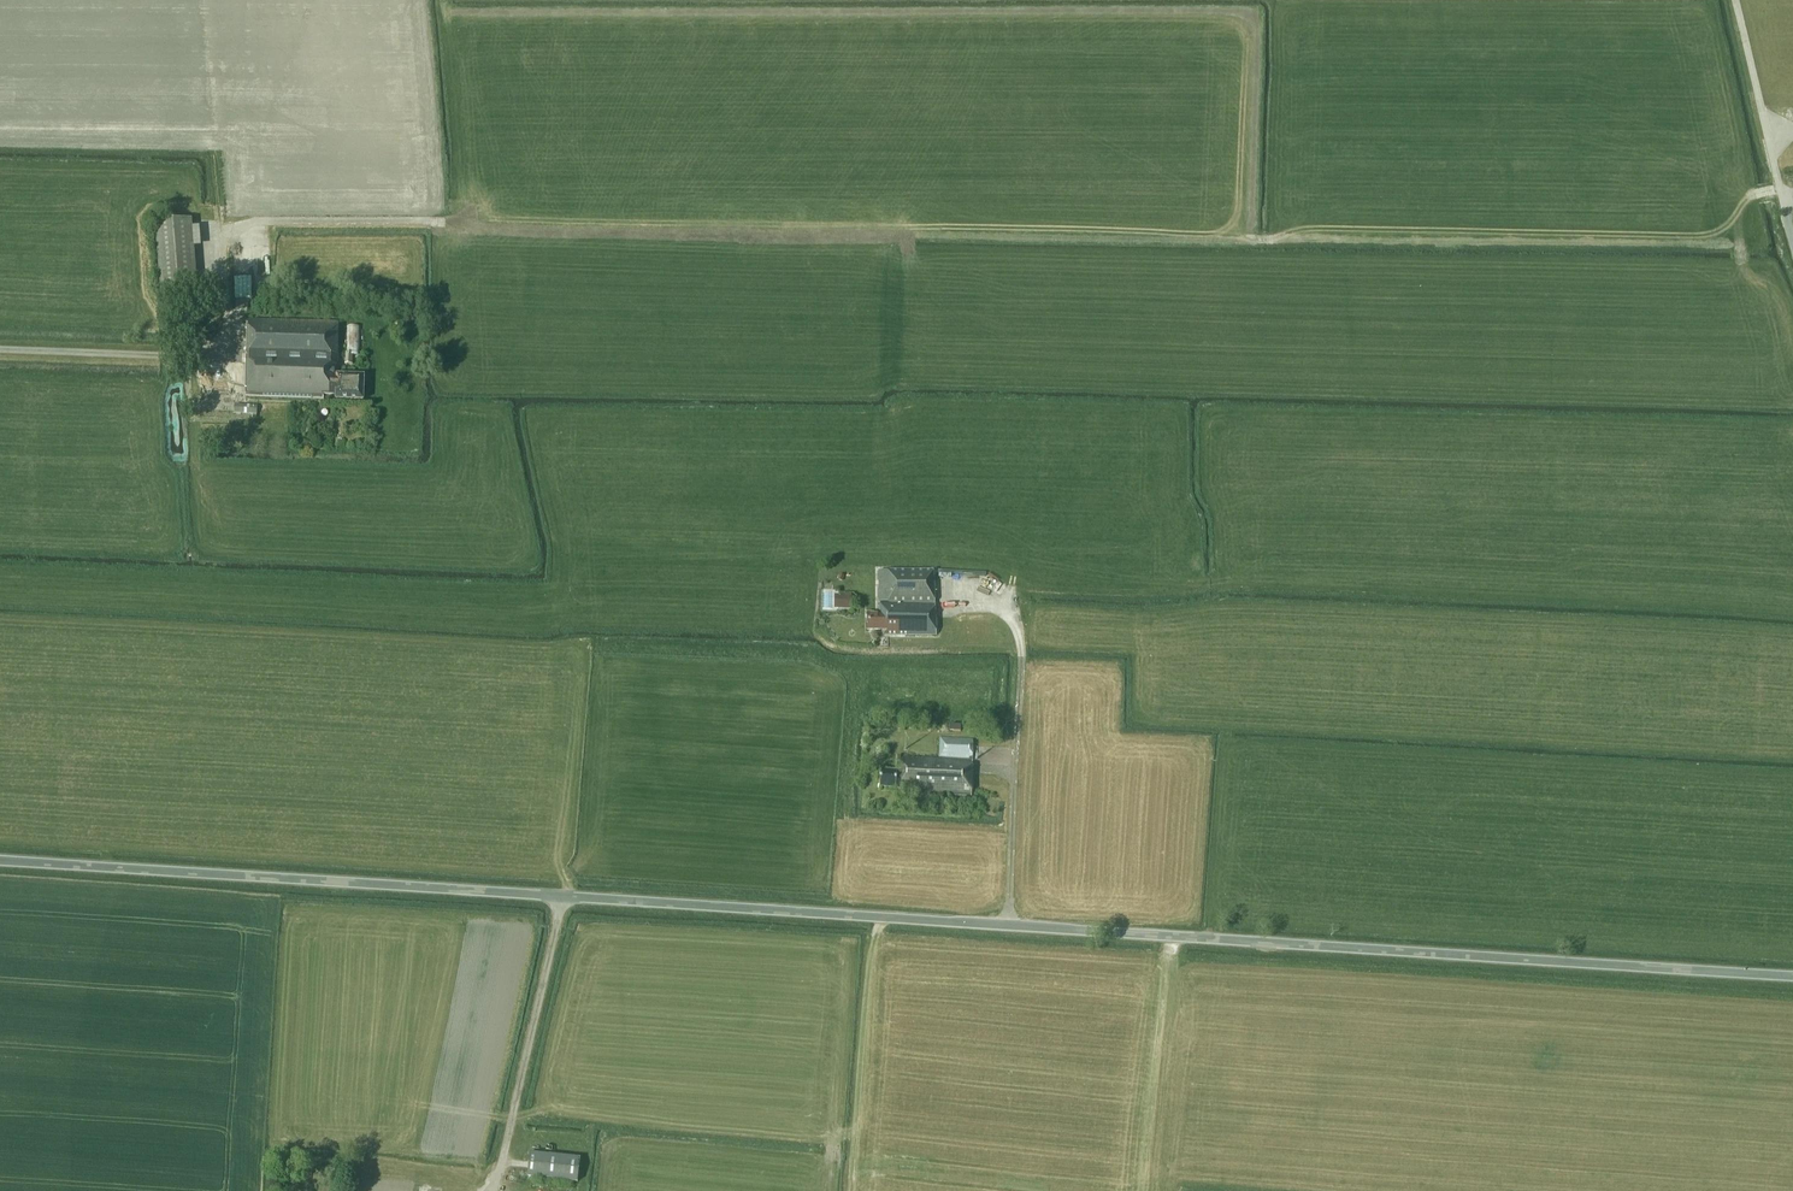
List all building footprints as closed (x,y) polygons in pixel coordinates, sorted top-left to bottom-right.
[(199,291),(193,219),(156,222),(162,294),(199,291)] [(204,314),(187,314),(186,324),(203,324),(204,314)] [(339,322),(247,320),(246,398),(324,400),(324,394),(337,395),(337,400),(364,400),(364,374),(338,374),(339,322)] [(362,324),(350,324),(351,362),(355,362),(354,353),(363,353),(362,324)] [(239,412),(261,413),(261,404),(239,403),(239,412)] [(936,635),(936,571),(890,571),(880,571),(879,602),(879,614),(866,614),(866,631),(886,631),(886,636),(936,635)] [(852,609),(852,594),(835,594),(835,608),(852,609)] [(972,737),(940,736),(939,758),(897,756),(897,771),(880,771),(880,788),(914,789),(913,792),(970,794),(972,737)] [(582,1157),(532,1154),(530,1177),(581,1180),(582,1157)]
